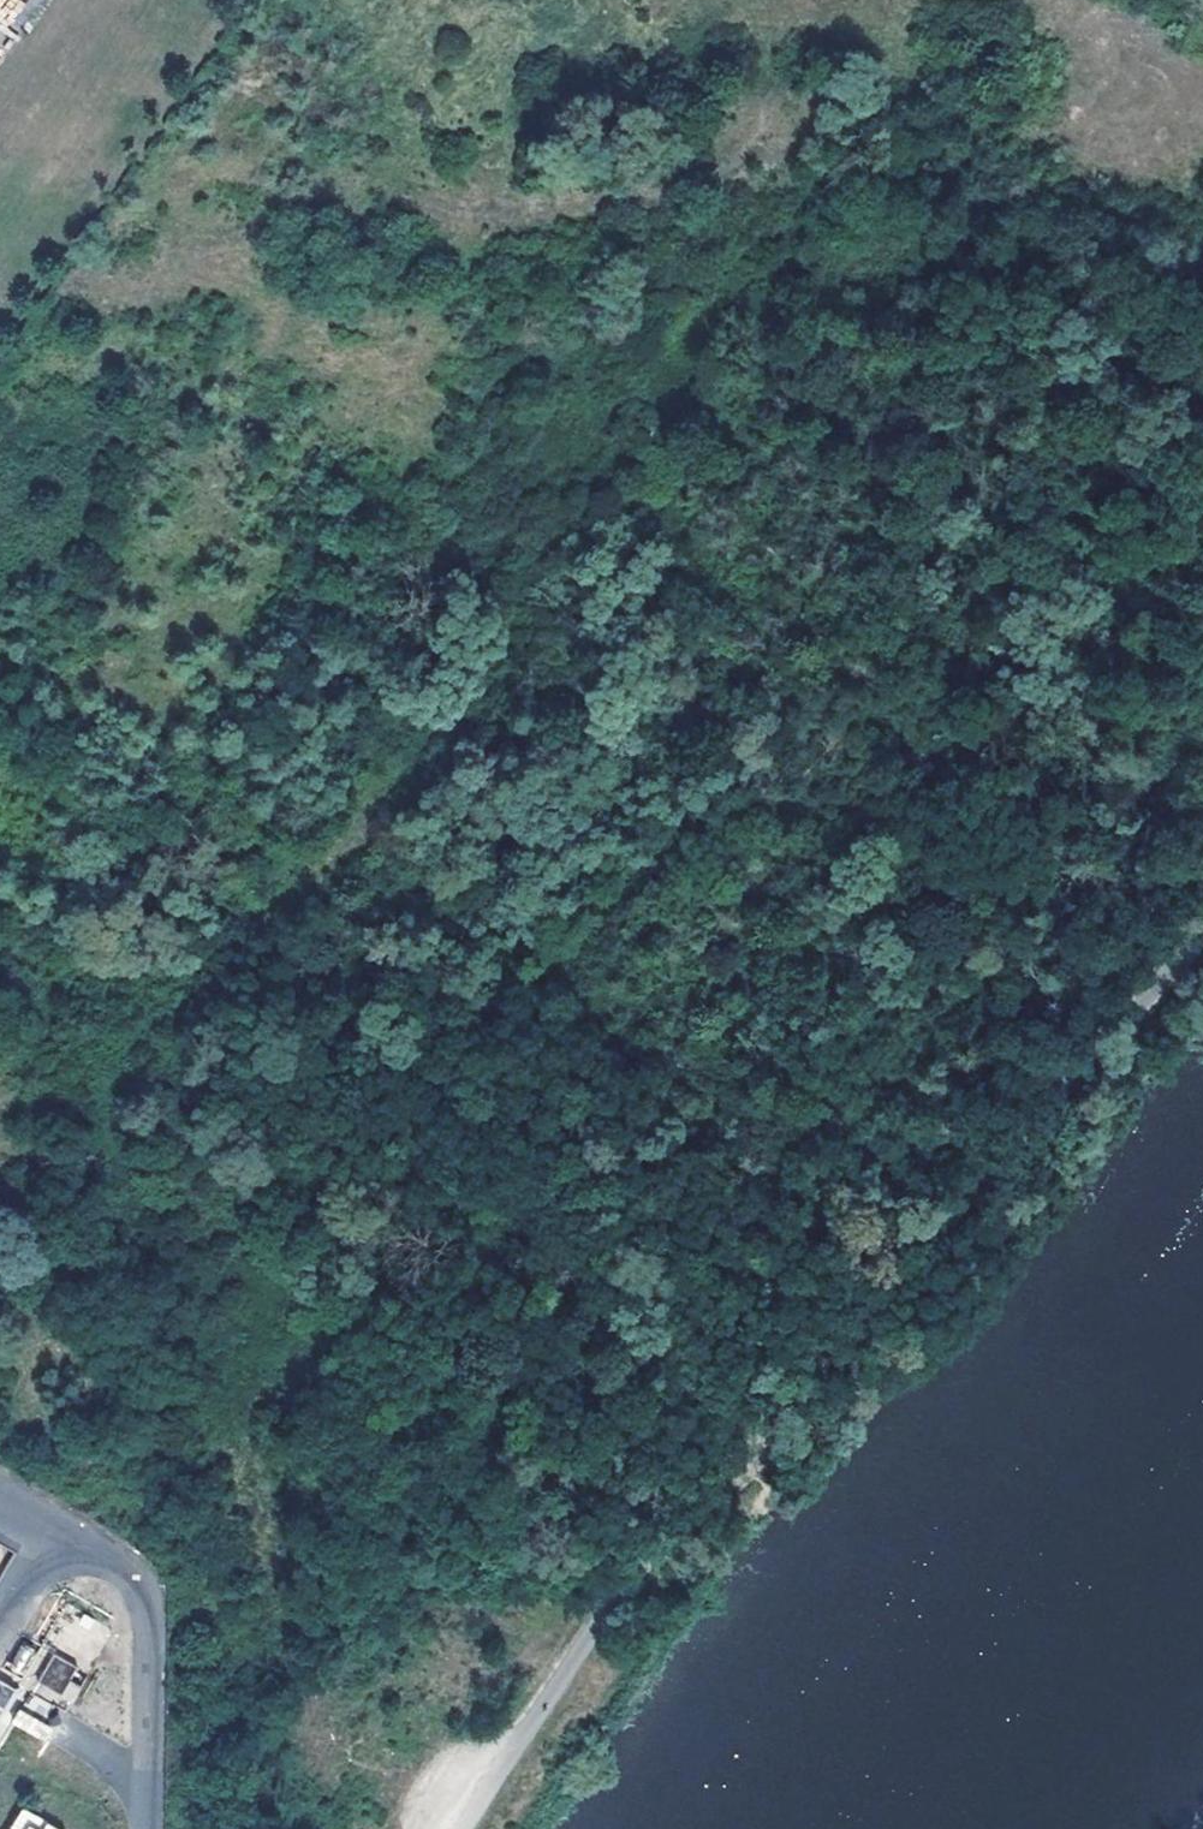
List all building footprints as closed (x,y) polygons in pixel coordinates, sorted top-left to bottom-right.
[(5,28),(25,4),(21,0),(0,0),(0,24),(5,28)] [(37,1683),(60,1695),(76,1666),(53,1653),(37,1683)] [(3,1711),(15,1687),(0,1679),(0,1710),(3,1711)] [(17,1712),(12,1726),(46,1739),(51,1724),(17,1712)] [(16,1806),(4,1828),(60,1828),(16,1806)]
